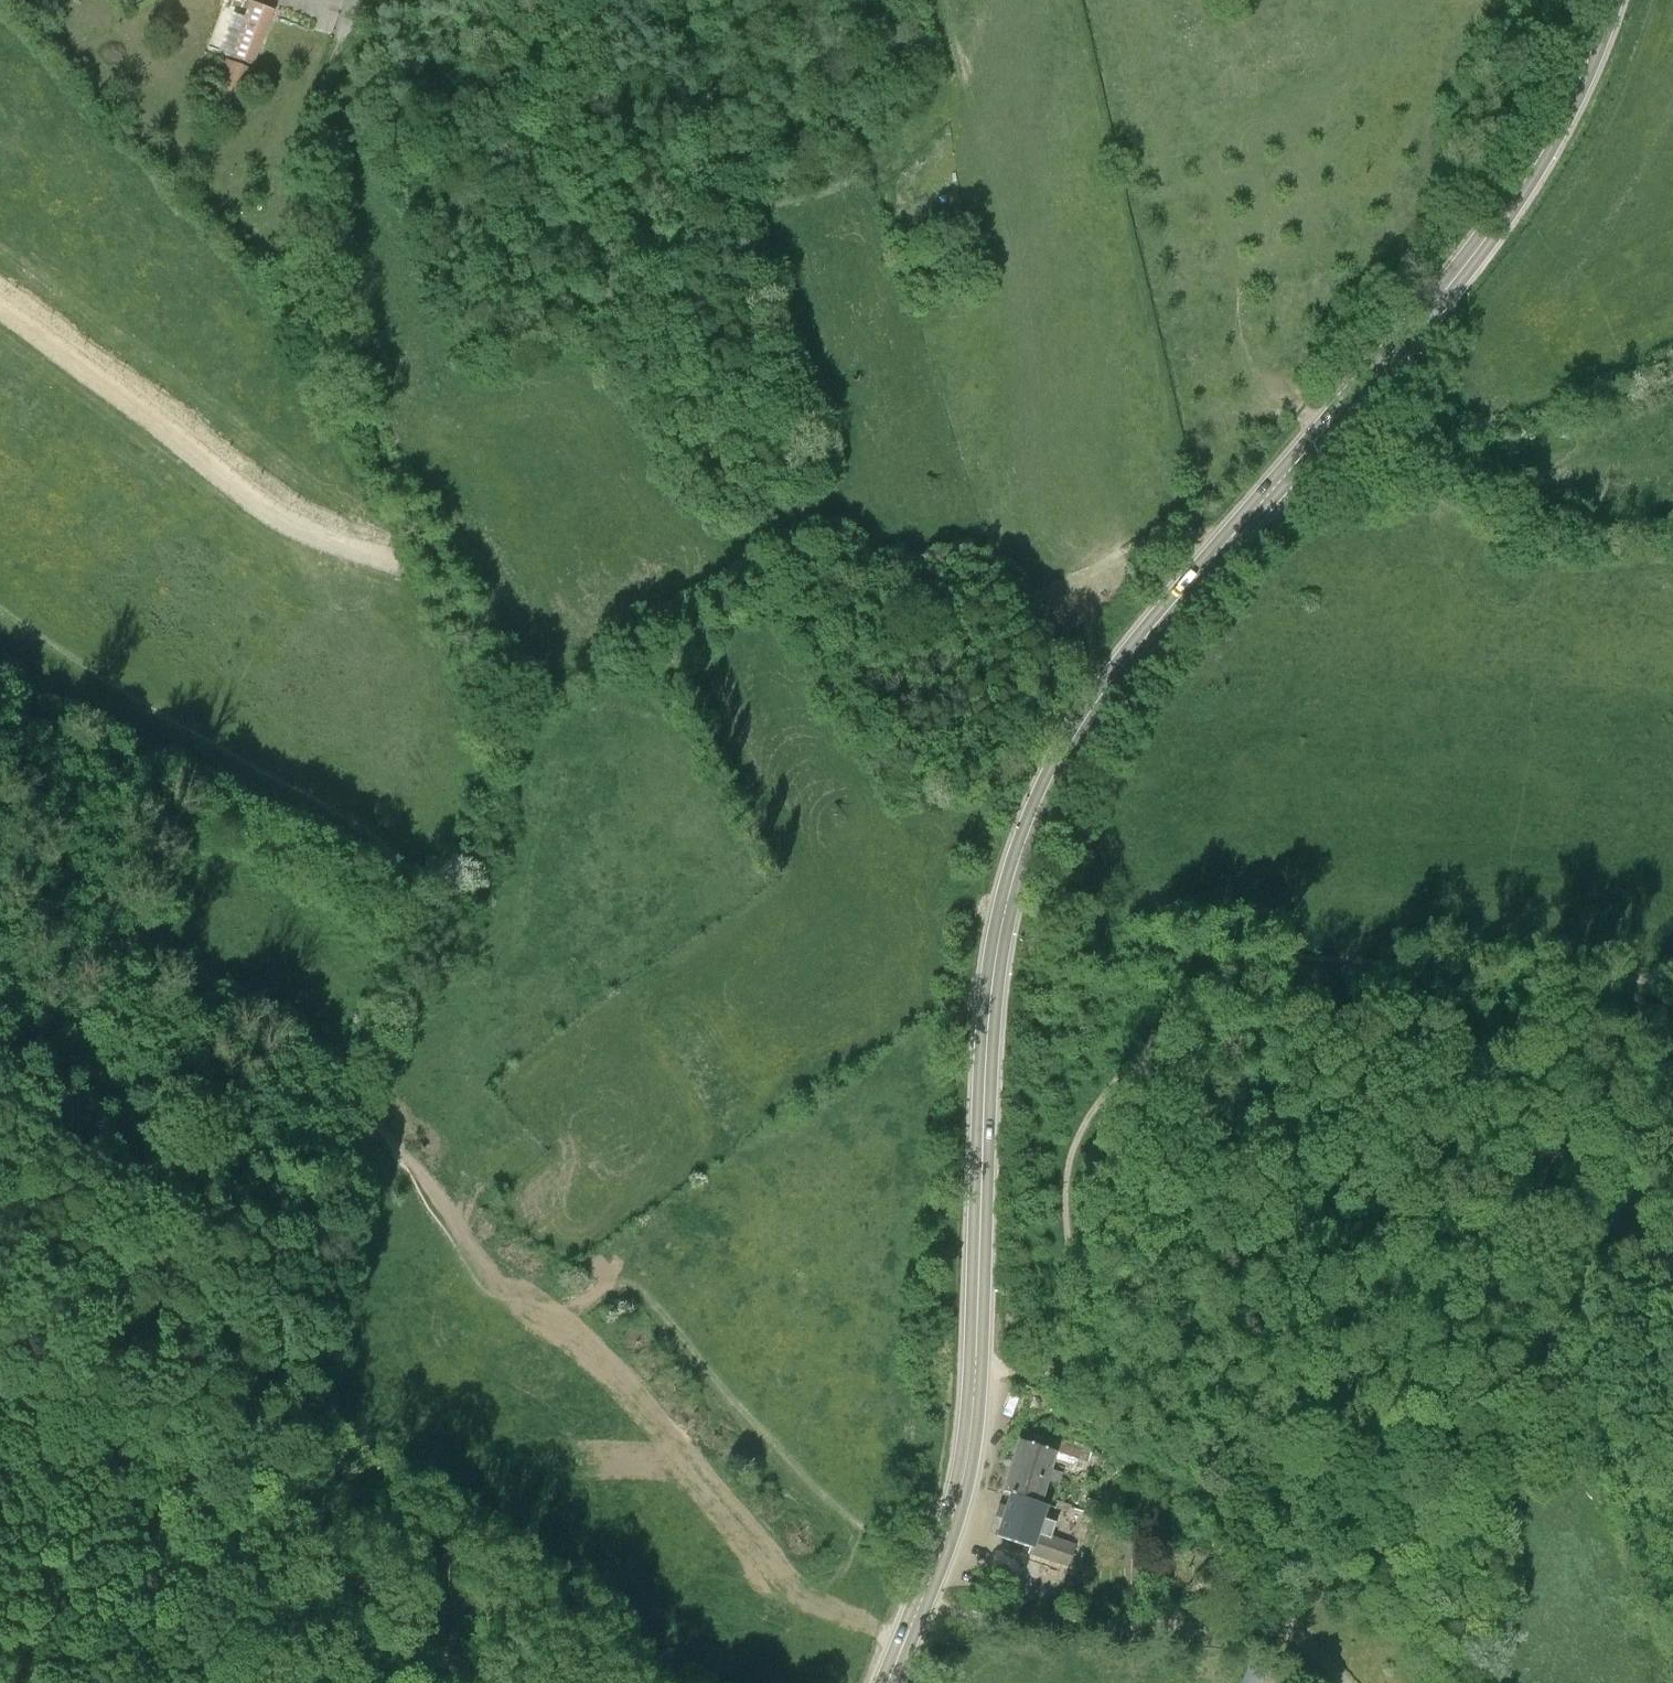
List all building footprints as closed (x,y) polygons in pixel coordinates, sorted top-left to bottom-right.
[(250,0),(227,59),(207,109),(234,120),(254,70),(253,69),(276,10),(250,0)] [(1004,1491),(1010,1492),(1043,1502),(1054,1462),(1080,1470),(1085,1452),(1057,1443),(1055,1450),(1040,1445),(1018,1439),(1004,1491)] [(997,1536),(1031,1546),(1028,1554),(1070,1567),(1077,1544),(1051,1535),(1055,1522),(1044,1519),(1049,1504),(1043,1502),(1010,1492),(997,1536)] [(1105,1503),(1088,1498),(1082,1514),(1099,1520),(1105,1503)] [(1077,1594),(1079,1582),(1064,1579),(1062,1591),(1077,1594)] [(1245,1682),(1265,1682),(1269,1673),(1252,1666),(1245,1682)] [(1288,1674),(1270,1669),(1267,1682),(1285,1682),(1288,1674)]
